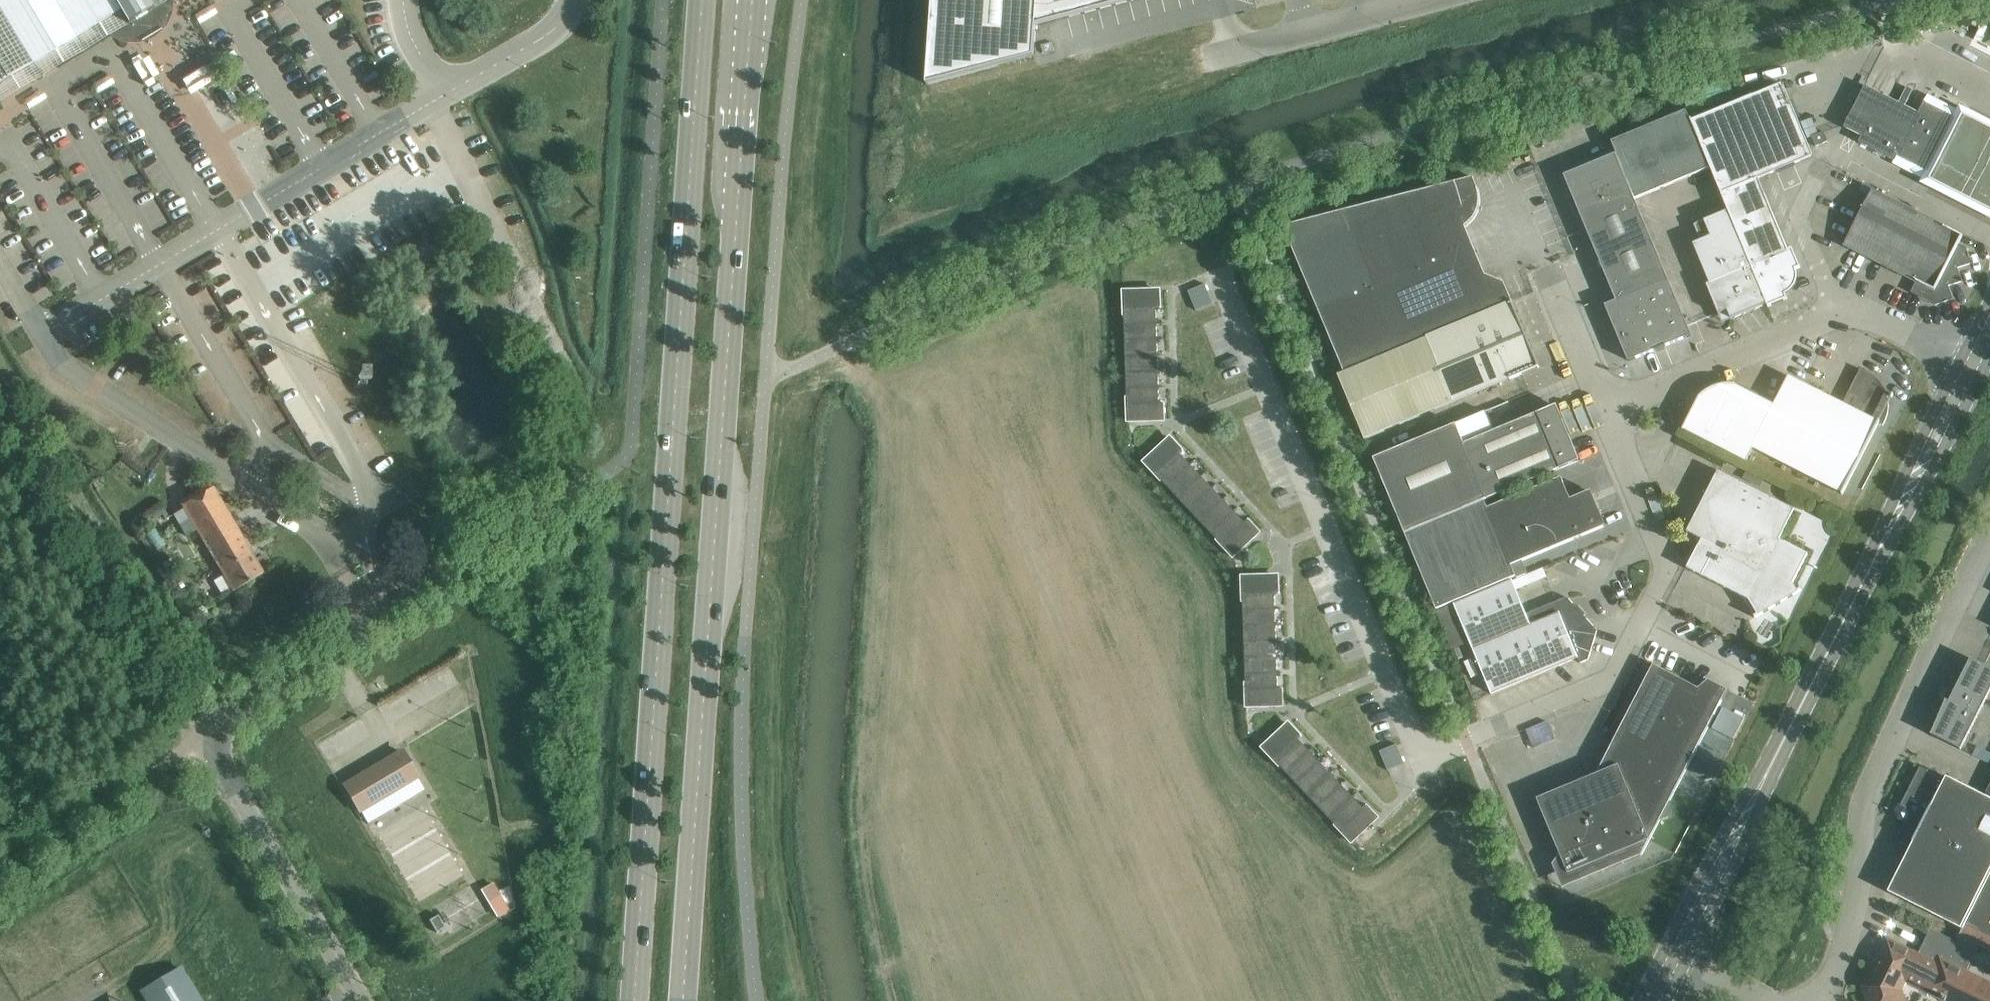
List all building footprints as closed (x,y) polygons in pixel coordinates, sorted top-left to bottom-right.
[(120,12),(128,25),(154,9),(148,0),(0,0),(0,84),(120,12)] [(927,84),(1034,56),(1036,26),(1132,0),(933,0),(927,84)] [(182,23),(169,49),(186,58),(199,32),(182,23)] [(1691,119),(1690,119),(1710,168),(1727,208),(1767,304),(1768,307),(1788,299),(1786,294),(1789,293),(1791,291),(1794,288),(1795,285),(1797,282),(1797,279),(1798,276),(1797,272),(1796,269),(1800,268),(1792,248),(1788,250),(1759,179),(1813,156),(1783,82),(1692,120),(1691,119)] [(1865,86),(1844,127),(1862,136),(1859,142),(1922,174),(1929,172),(1956,119),(1954,112),(1931,100),(1924,102),(1918,113),(1865,86)] [(1920,180),(1989,216),(1989,119),(1959,103),(1920,180)] [(1690,119),(1687,110),(1649,126),(1672,184),(1710,168),(1690,119)] [(1611,141),(1616,153),(1635,199),(1638,208),(1639,208),(1662,199),(1658,189),(1672,184),(1649,126),(1611,141)] [(1816,146),(1828,141),(1824,132),(1812,137),(1816,146)] [(1616,301),(1605,305),(1629,361),(1691,335),(1638,208),(1635,199),(1616,153),(1564,175),(1616,301)] [(1283,226),(1345,373),(1512,302),(1504,282),(1486,275),(1466,225),(1470,222),(1473,219),(1476,215),(1478,211),(1479,207),(1480,202),(1480,197),(1479,193),(1478,188),(1473,177),(1283,226)] [(1911,292),(1926,300),(1935,305),(1953,299),(1948,286),(1962,281),(1957,268),(1971,264),(1967,250),(1969,249),(1968,248),(1966,248),(1958,245),(1963,236),(1872,190),(1844,245),(1916,282),(1911,292)] [(1727,208),(1692,222),(1699,240),(1693,242),(1710,284),(1707,285),(1723,322),(1767,304),(1727,208)] [(1207,282),(1191,289),(1199,308),(1216,301),(1207,282)] [(1156,308),(1156,309),(1161,308),(1161,307),(1160,307),(1160,291),(1123,293),(1124,309),(1156,308)] [(1540,367),(1512,302),(1345,373),(1371,436),(1510,378),(1510,380),(1523,374),(1540,367)] [(1156,308),(1124,309),(1125,325),(1157,324),(1156,309),(1156,308)] [(1157,340),(1157,324),(1125,325),(1125,341),(1157,340)] [(1126,357),(1158,356),(1157,340),(1125,341),(1126,357)] [(1158,356),(1126,357),(1126,373),(1158,372),(1158,356)] [(1842,403),(1788,376),(1774,405),(1735,385),(1736,384),(1735,384),(1728,384),(1722,384),(1715,386),(1710,389),(1704,392),(1699,396),(1682,429),(1683,430),(1684,429),(1746,461),(1753,448),(1843,494),(1879,423),(1883,426),(1885,421),(1887,415),(1888,409),(1889,403),(1888,398),(1886,392),(1883,387),(1880,382),(1876,378),(1871,374),(1860,369),(1842,403)] [(1126,373),(1127,389),(1159,388),(1158,372),(1126,373)] [(1159,388),(1127,389),(1127,405),(1159,404),(1159,388)] [(1164,420),(1163,405),(1165,405),(1165,403),(1163,403),(1159,404),(1127,405),(1128,422),(1164,420)] [(1456,423),(1374,458),(1405,533),(1579,461),(1555,405),(1465,444),(1456,423)] [(1469,439),(1496,429),(1489,410),(1462,420),(1469,439)] [(1156,475),(1180,454),(1184,450),(1183,449),(1182,450),(1171,439),(1145,463),(1156,475)] [(1167,487),(1191,465),(1180,454),(1156,475),(1167,487)] [(1167,487),(1178,499),(1202,477),(1191,465),(1167,487)] [(1794,509),(1718,471),(1687,532),(1702,540),(1687,568),(1749,600),(1757,614),(1754,616),(1755,618),(1802,590),(1801,589),(1797,590),(1793,583),(1808,554),(1779,539),(1794,509)] [(1213,488),(1202,477),(1178,499),(1189,510),(1213,488)] [(1485,501),(1405,534),(1436,610),(1516,576),(1512,565),(1604,527),(1589,491),(1571,499),(1562,477),(1488,508),(1485,501)] [(197,529),(233,591),(263,573),(210,484),(180,501),(184,508),(197,529)] [(1224,500),(1213,488),(1189,510),(1200,522),(1224,500)] [(1200,522),(1211,534),(1235,512),(1224,500),(1200,522)] [(184,508),(174,514),(186,535),(197,529),(184,508)] [(1245,523),(1235,512),(1211,534),(1222,545),(1245,523)] [(1260,533),(1249,521),(1250,520),(1249,519),(1245,523),(1222,545),(1233,557),(1260,533)] [(1243,595),(1275,594),(1280,594),(1280,593),(1279,593),(1278,577),(1242,578),(1243,595)] [(1455,605),(1492,694),(1578,658),(1580,663),(1589,660),(1597,631),(1567,597),(1526,614),(1512,581),(1455,605)] [(1275,610),(1275,594),(1243,595),(1243,611),(1275,610)] [(1275,610),(1243,611),(1244,627),(1276,626),(1275,610)] [(1244,627),(1244,643),(1276,642),(1276,626),(1244,627)] [(1245,659),(1277,658),(1276,642),(1244,643),(1245,659)] [(1245,675),(1277,674),(1277,658),(1245,659),(1245,675)] [(1989,691),(1989,668),(1971,658),(1954,692),(1942,687),(1940,692),(1941,700),(1945,701),(1931,735),(1961,748),(1989,691)] [(1653,664),(1610,747),(1617,765),(1618,766),(1619,765),(1650,840),(1660,820),(1668,818),(1665,811),(1722,700),(1653,664)] [(1246,691),(1278,690),(1278,689),(1277,674),(1245,675),(1246,691)] [(1283,689),(1278,689),(1278,690),(1246,691),(1246,707),(1282,706),(1282,690),(1283,690),(1283,689)] [(1742,720),(1722,710),(1712,730),(1732,740),(1742,720)] [(1526,730),(1534,749),(1554,740),(1547,721),(1526,730)] [(1264,749),(1275,761),(1298,739),(1299,740),(1303,736),(1302,735),(1301,736),(1290,724),(1264,749)] [(1299,740),(1298,739),(1275,761),(1286,773),(1309,751),(1299,740)] [(1399,743),(1383,750),(1390,767),(1406,760),(1399,743)] [(402,751),(345,785),(360,810),(417,776),(402,751)] [(1286,773),(1297,784),(1320,763),(1309,751),(1286,773)] [(1308,796),(1331,774),(1320,763),(1297,784),(1308,796)] [(1617,765),(1551,792),(1537,798),(1568,874),(1630,849),(1642,856),(1650,840),(1619,765),(1618,766),(1617,765)] [(1888,892),(1961,929),(1989,870),(1989,798),(1946,776),(1945,779),(1920,766),(1901,805),(1899,803),(1895,811),(1897,819),(1904,823),(1898,835),(1901,842),(1910,847),(1888,892)] [(1331,774),(1308,796),(1319,808),(1342,786),(1331,774)] [(1353,798),(1342,786),(1319,808),(1330,819),(1353,798)] [(1341,831),(1364,809),(1353,798),(1330,819),(1341,831)] [(1368,805),(1364,809),(1341,831),(1352,843),(1378,818),(1368,807),(1369,806),(1368,805)] [(1959,936),(1979,946),(1989,951),(1989,874),(1959,936)] [(497,917),(510,911),(495,880),(483,886),(497,917)] [(438,914),(429,920),(437,932),(446,927),(438,914)] [(1906,982),(1924,991),(1944,1000),(1953,1000),(1956,996),(1967,1000),(1989,1000),(1989,983),(1966,971),(1975,953),(1979,946),(1959,936),(1956,941),(1950,938),(1931,929),(1930,930),(1918,954),(1920,954),(1906,982)] [(1862,987),(1867,1000),(1905,1000),(1902,990),(1906,982),(1920,954),(1918,954),(1887,938),(1862,987)] [(179,968),(143,990),(149,1000),(199,1000),(179,968)]
